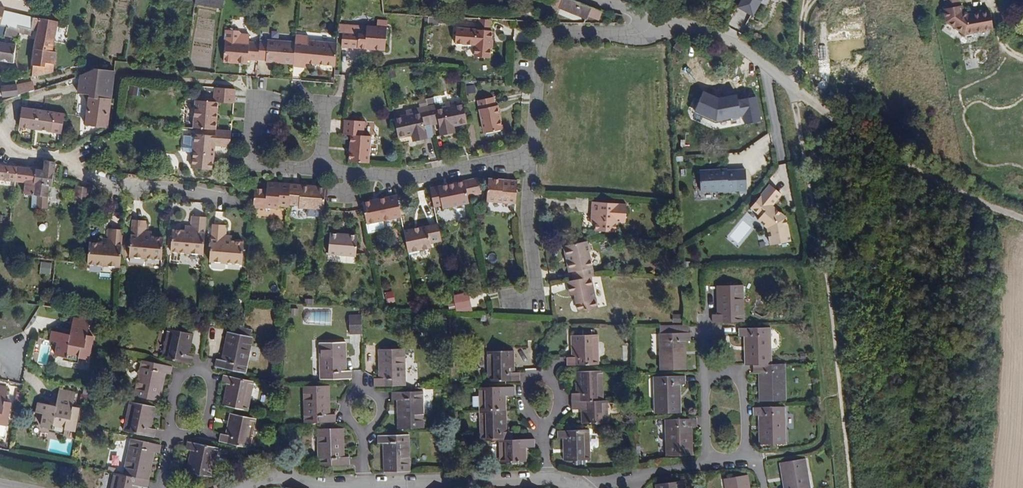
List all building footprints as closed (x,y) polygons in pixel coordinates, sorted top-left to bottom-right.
[(195,1),(195,4),(221,9),(223,0),(196,0),(195,1)] [(572,0),(549,0),(547,4),(558,9),(559,8),(574,14),(575,11),(589,16),(599,20),(602,12),(572,0)] [(738,7),(754,16),(763,1),(763,0),(741,0),(738,7)] [(958,0),(943,0),(945,9),(959,6),(958,0)] [(992,30),(989,11),(967,15),(962,12),(961,5),(959,6),(945,9),(943,9),(946,22),(964,35),(992,30)] [(587,19),(589,16),(575,11),(574,14),(587,19)] [(33,18),(3,13),(0,25),(0,26),(7,26),(11,27),(18,29),(18,26),(31,29),(32,27),(33,18)] [(53,51),(58,22),(33,18),(32,27),(38,28),(35,48),(30,77),(54,73),(56,52),(53,51)] [(385,50),(388,20),(377,19),(376,27),(358,25),(358,27),(350,27),(349,32),(348,48),(385,50)] [(490,31),(491,20),(477,19),(477,29),(490,31)] [(17,33),(18,29),(11,27),(7,26),(5,36),(17,39),(17,33)] [(30,35),(31,29),(18,26),(18,29),(17,33),(30,35)] [(490,58),(493,31),(490,31),(477,29),(456,27),(455,44),(475,46),(474,56),(490,58)] [(348,48),(349,32),(342,32),(341,47),(348,48)] [(238,41),(239,36),(237,34),(226,33),(225,40),(238,41)] [(335,65),(337,43),(309,41),(309,37),(295,36),(295,42),(293,64),(293,66),(306,67),(306,63),(335,65)] [(293,64),(295,42),(267,39),(267,42),(259,41),(259,43),(258,59),(266,60),(265,62),(293,64)] [(258,59),(259,43),(238,41),(225,40),(223,62),(247,64),(248,60),(258,60),(258,59)] [(680,52),(685,45),(678,40),(673,47),(680,52)] [(16,44),(0,41),(0,61),(13,63),(16,44)] [(112,99),(115,70),(80,75),(78,93),(89,94),(85,125),(108,128),(111,99),(112,99)] [(35,90),(32,82),(19,84),(21,95),(35,90)] [(21,95),(19,84),(2,86),(2,97),(21,95)] [(216,130),(218,102),(234,103),(235,89),(214,87),(213,102),(196,100),(193,128),(216,130)] [(719,96),(703,89),(693,110),(717,121),(744,115),(746,125),(764,121),(757,93),(740,97),(739,92),(719,96)] [(503,129),(498,106),(497,106),(495,97),(477,101),(485,134),(503,129)] [(466,123),(463,104),(450,106),(450,102),(428,107),(431,125),(438,124),(441,136),(455,133),(453,126),(466,123)] [(35,129),(38,110),(22,107),(19,127),(35,129)] [(425,126),(431,125),(428,107),(406,111),(407,115),(394,118),(398,137),(412,135),(413,142),(428,139),(425,126)] [(61,133),(63,114),(38,110),(35,129),(61,133)] [(368,163),(371,137),(363,136),(364,122),(344,120),(343,134),(351,135),(349,162),(368,163)] [(230,147),(231,131),(216,130),(215,135),(184,133),(183,148),(192,149),(191,168),(213,170),(215,146),(230,147)] [(52,186),(54,172),(55,162),(44,161),(43,170),(35,169),(36,208),(46,209),(47,197),(49,186),(52,186)] [(16,166),(0,165),(0,179),(14,181),(16,166)] [(36,208),(35,169),(16,166),(14,181),(25,183),(24,194),(32,195),(32,208),(36,208)] [(738,191),(737,170),(727,171),(727,170),(700,171),(701,191),(718,190),(718,192),(738,191)] [(481,194),(478,178),(464,181),(468,197),(481,194)] [(515,204),(517,181),(509,180),(509,183),(503,182),(503,179),(489,178),(487,201),(515,204)] [(468,197),(464,181),(430,188),(434,207),(442,205),(443,209),(469,203),(468,197)] [(289,205),(291,184),(267,182),(266,189),(255,188),(254,197),(253,207),(266,208),(266,207),(279,209),(279,207),(288,207),(289,205)] [(323,210),(325,187),(291,184),(289,205),(299,205),(299,208),(323,210)] [(772,206),(781,194),(770,185),(751,208),(761,216),(758,220),(767,228),(771,245),(790,241),(786,218),(772,206)] [(87,204),(88,192),(76,191),(74,202),(87,204)] [(402,217),(397,197),(388,199),(387,197),(363,202),(367,224),(382,221),(402,217)] [(625,215),(626,205),(617,204),(617,203),(592,202),(592,213),(596,213),(596,223),(595,230),(615,231),(616,221),(617,214),(625,215)] [(203,255),(206,218),(193,217),(192,227),(192,232),(185,232),(173,231),(171,252),(203,255)] [(162,260),(164,238),(152,237),(146,237),(146,231),(147,221),(133,220),(129,257),(162,260)] [(383,228),(382,221),(367,224),(369,233),(381,231),(383,228)] [(441,241),(438,223),(403,230),(405,235),(405,240),(407,248),(416,246),(417,251),(434,247),(433,243),(441,241)] [(243,266),(244,244),(231,243),(226,243),(226,237),(227,227),(213,226),(210,263),(243,266)] [(120,269),(123,231),(109,230),(108,240),(108,245),(102,245),(89,244),(87,266),(120,269)] [(356,257),(358,238),(339,236),(339,233),(330,232),(328,254),(356,257)] [(594,276),(589,252),(591,250),(591,245),(587,244),(587,241),(563,246),(569,273),(572,272),(573,280),(590,277),(594,276)] [(40,273),(51,274),(52,262),(41,261),(40,273)] [(597,308),(590,277),(573,280),(568,281),(571,296),(575,295),(578,312),(597,308)] [(741,300),(741,285),(718,285),(718,299),(722,299),(722,303),(718,303),(718,315),(712,315),(712,322),(739,322),(739,300),(741,300)] [(388,302),(395,301),(393,291),(386,292),(388,302)] [(362,333),(362,315),(349,315),(349,332),(362,333)] [(88,360),(93,336),(87,335),(89,322),(73,319),(70,334),(52,331),(50,341),(57,342),(55,355),(65,357),(65,359),(78,362),(78,358),(88,360)] [(766,349),(765,328),(738,328),(738,336),(745,336),(745,346),(749,346),(749,350),(745,350),(746,365),(753,364),(753,373),(759,373),(759,383),(763,383),(763,387),(759,387),(759,401),(783,400),(782,386),(781,386),(780,364),(771,364),(769,364),(768,349),(766,349)] [(188,355),(192,334),(170,329),(168,337),(170,337),(165,359),(192,364),(194,356),(188,355)] [(248,351),(251,336),(228,332),(222,360),(216,359),(215,367),(241,372),(245,350),(248,351)] [(685,352),(685,340),(691,340),(691,333),(664,333),(665,356),(662,356),(663,370),(686,370),(685,356),(681,356),(681,352),(685,352)] [(598,364),(597,343),(595,343),(595,334),(572,335),(572,344),(577,344),(577,347),(572,347),(572,358),(567,358),(567,365),(598,364)] [(38,353),(38,364),(49,364),(48,340),(35,341),(35,353),(38,353)] [(340,360),(340,356),(344,356),(344,342),(319,342),(320,379),(351,378),(351,370),(345,371),(345,359),(340,360)] [(404,386),(404,349),(379,349),(379,363),(383,362),(383,366),(379,366),(380,378),(374,378),(374,386),(404,386)] [(246,373),(250,351),(248,351),(245,350),(241,372),(246,373)] [(507,364),(507,361),(512,361),(512,351),(489,351),(489,359),(491,359),(492,381),(519,381),(519,372),(512,372),(512,364),(507,364)] [(162,384),(164,373),(171,374),(172,366),(145,361),(141,383),(139,383),(136,397),(159,401),(162,388),(157,387),(158,383),(162,384)] [(597,400),(597,379),(599,379),(599,371),(576,371),(577,379),(581,379),(581,383),(577,383),(577,393),(570,394),(571,410),(582,409),(586,409),(587,413),(582,413),(582,424),(607,423),(607,400),(602,400),(597,400)] [(246,402),(250,380),(223,375),(222,382),(228,384),(226,392),(231,393),(230,396),(225,395),(223,405),(246,410),(248,402),(246,402)] [(679,395),(679,384),(685,383),(685,376),(654,377),(655,414),(680,413),(680,399),(675,399),(675,395),(679,395)] [(250,403),(254,381),(250,380),(246,402),(248,402),(250,403)] [(10,401),(4,400),(7,386),(0,385),(0,424),(5,425),(10,401)] [(328,399),(327,385),(303,386),(304,423),(335,422),(335,414),(328,414),(328,403),(324,403),(324,400),(328,399)] [(505,428),(504,399),(499,399),(499,395),(504,395),(514,394),(514,387),(478,388),(479,440),(498,439),(499,462),(524,462),(524,451),(519,451),(519,447),(524,447),(534,446),(534,439),(515,439),(515,432),(505,432),(500,432),(500,428),(505,428)] [(75,431),(79,407),(73,406),(76,393),(59,390),(56,406),(39,402),(37,412),(44,414),(42,427),(52,429),(52,431),(65,433),(65,429),(75,431)] [(422,411),(422,391),(391,392),(391,400),(397,400),(398,411),(402,411),(402,414),(398,414),(398,429),(421,428),(421,411),(422,411)] [(152,416),(154,406),(129,401),(128,409),(132,409),(129,423),(125,423),(123,431),(154,437),(156,429),(149,428),(151,420),(146,419),(147,416),(152,416)] [(780,428),(779,407),(752,408),(752,415),(759,415),(759,426),(763,426),(763,430),(759,430),(760,444),(783,444),(783,429),(780,428)] [(252,426),(254,417),(231,412),(229,421),(233,422),(233,426),(228,424),(226,435),(220,433),(219,441),(245,447),(250,426),(252,426)] [(691,438),(691,426),(697,426),(697,418),(669,419),(670,441),(668,441),(669,456),(691,456),(691,442),(687,442),(687,438),(691,438)] [(249,448),(254,426),(252,426),(250,426),(245,447),(249,448)] [(342,442),(342,428),(317,429),(318,466),(349,465),(349,457),(342,457),(342,446),(338,446),(338,442),(342,442)] [(585,451),(585,429),(558,430),(558,438),(564,438),(565,446),(569,446),(569,450),(565,450),(565,460),(588,459),(588,451),(585,451)] [(409,471),(408,435),(377,435),(377,443),(384,443),(384,454),(388,454),(388,458),(384,458),(384,472),(409,471)] [(151,466),(147,465),(147,462),(152,463),(154,452),(160,453),(161,445),(130,438),(128,450),(131,450),(130,460),(127,460),(124,475),(115,473),(114,480),(112,480),(110,487),(131,487),(131,485),(136,485),(147,487),(151,466)] [(212,476),(218,447),(187,441),(185,449),(192,450),(190,458),(195,459),(194,463),(189,462),(187,472),(212,476)] [(804,458),(780,462),(782,476),(786,475),(787,479),(783,480),(784,487),(809,487),(804,458)] [(70,480),(72,469),(60,466),(58,478),(70,480)] [(746,475),(723,479),(724,485),(726,485),(726,487),(748,487),(746,475)]
